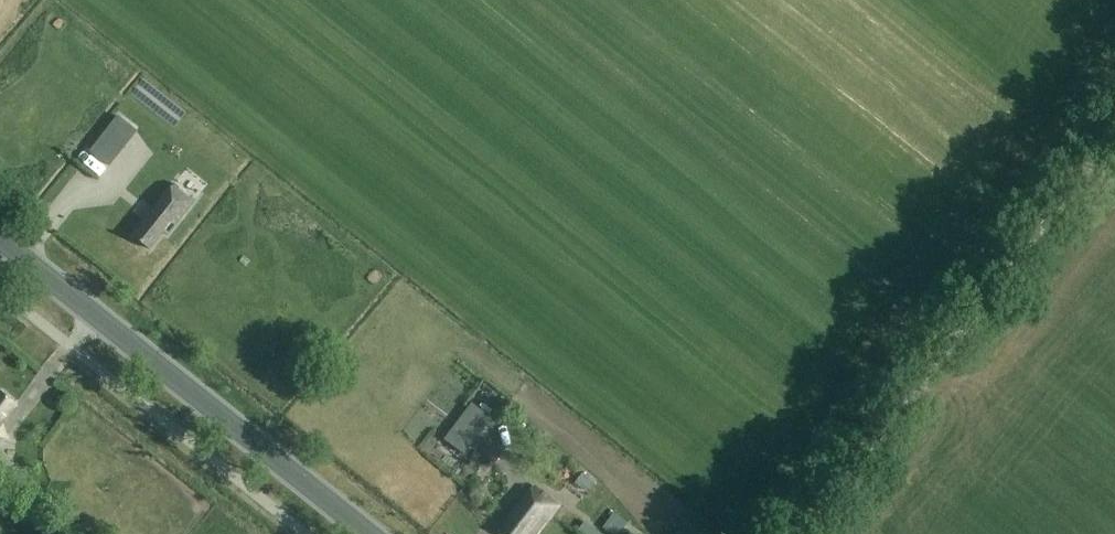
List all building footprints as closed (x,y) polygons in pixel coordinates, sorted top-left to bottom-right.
[(128,124),(116,141),(146,162),(158,146),(128,124)] [(174,184),(133,236),(150,250),(164,232),(168,235),(195,201),(174,184)] [(16,404),(0,392),(0,424),(16,404)] [(465,455),(492,418),(470,403),(443,440),(465,455)] [(582,473),(574,483),(587,493),(594,483),(582,473)] [(550,519),(558,508),(535,489),(502,531),(506,533),(538,533),(550,519)]
